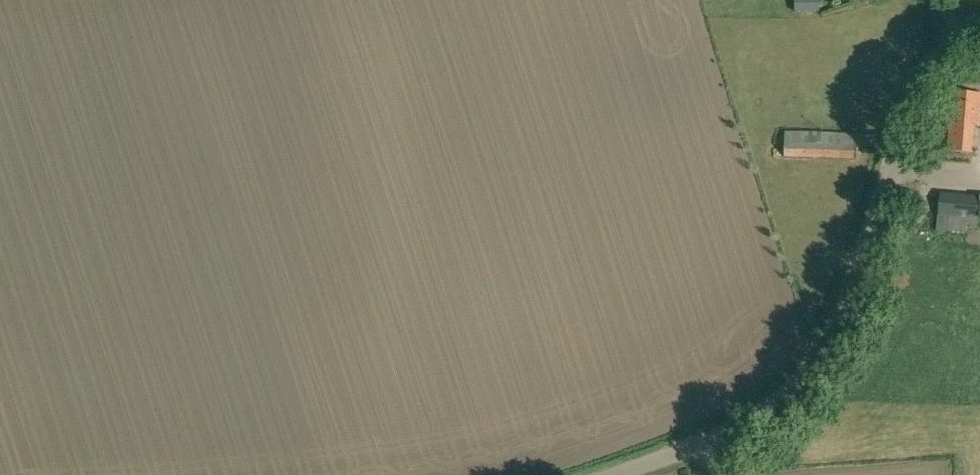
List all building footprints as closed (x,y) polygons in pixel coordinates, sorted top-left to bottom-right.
[(819,12),(819,0),(795,0),(795,12),(819,12)] [(979,125),(979,93),(953,91),(948,151),(972,153),(974,126),(979,126),(979,125)] [(854,159),(856,135),(856,134),(786,132),(785,158),(854,159)] [(941,193),(939,213),(938,231),(966,233),(969,234),(969,231),(977,231),(979,218),(979,196),(941,193)]
